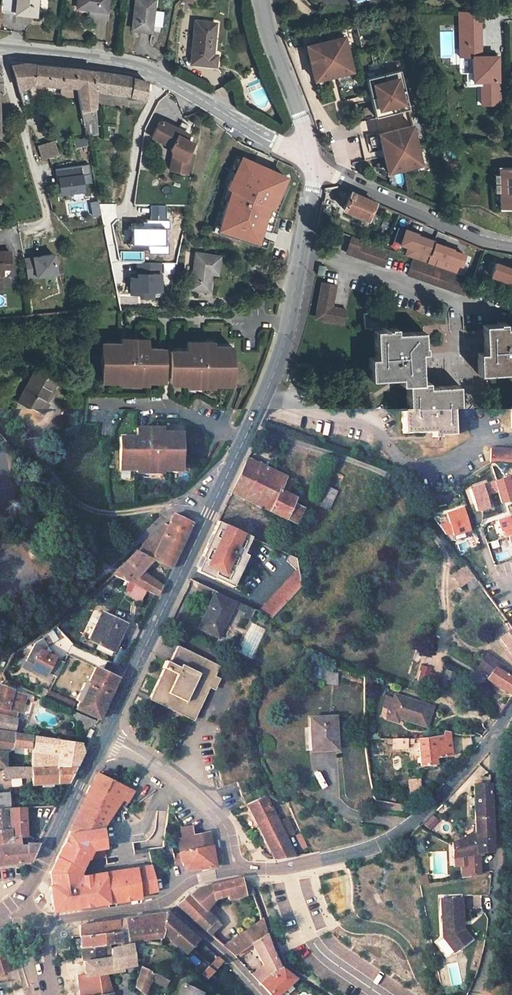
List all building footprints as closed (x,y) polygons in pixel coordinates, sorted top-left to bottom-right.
[(3,12),(32,16),(34,0),(5,0),(3,12)] [(78,9),(107,13),(109,0),(79,0),(78,9)] [(155,0),(138,0),(136,29),(153,31),(153,24),(162,25),(163,12),(155,12),(155,0)] [(476,53),(476,69),(476,77),(485,77),(485,81),(484,94),(500,94),(501,53),(483,53),(484,19),(463,19),(462,53),(476,53)] [(217,27),(196,25),(193,66),(217,69),(218,58),(214,57),(217,27)] [(348,35),(307,44),(315,81),(356,72),(348,35)] [(26,86),(33,83),(47,84),(75,88),(75,69),(22,63),(21,65),(15,66),(11,64),(22,104),(30,102),(26,86)] [(82,120),(94,116),(91,91),(93,71),(75,69),(75,88),(76,88),(82,120)] [(485,77),(476,77),(476,69),(472,69),(472,81),(485,81),(485,77)] [(403,70),(368,78),(377,116),(412,108),(403,70)] [(93,71),(91,91),(141,97),(143,82),(123,77),(93,71)] [(500,94),(484,94),(484,102),(500,102),(500,94)] [(185,137),(157,123),(152,131),(150,146),(160,148),(161,143),(169,144),(167,150),(172,158),(170,170),(188,174),(191,155),(189,154),(193,145),(187,142),(183,140),(185,137)] [(416,124),(379,132),(388,173),(425,165),(416,124)] [(74,139),(75,147),(88,145),(86,137),(74,139)] [(53,141),(38,146),(42,159),(49,156),(57,154),(53,141)] [(84,192),(82,177),(92,176),(90,166),(56,171),(57,180),(59,180),(61,195),(84,192)] [(460,167),(451,167),(451,177),(460,177),(460,167)] [(497,168),(497,177),(497,184),(498,187),(498,194),(498,208),(511,207),(511,168),(497,168)] [(374,200),(350,190),(343,207),(366,217),(374,200)] [(290,198),(288,212),(296,215),(299,200),(290,198)] [(89,201),(91,215),(100,214),(98,199),(89,201)] [(263,206),(250,200),(248,208),(245,218),(258,222),(263,206)] [(243,224),(248,209),(226,202),(222,216),(217,230),(242,239),(246,230),(239,228),(240,223),(243,224)] [(167,252),(167,204),(150,204),(150,225),(131,225),(131,247),(149,247),(149,252),(167,252)] [(464,255),(452,250),(452,249),(433,242),(434,241),(416,235),(416,233),(404,229),(399,244),(408,247),(405,255),(411,257),(455,273),(458,264),(460,265),(464,255)] [(354,254),(382,264),(388,249),(359,238),(359,239),(357,239),(351,236),(348,246),(355,249),(354,254)] [(346,251),(354,254),(355,249),(348,246),(346,251)] [(218,254),(195,251),(189,286),(207,289),(209,271),(215,272),(218,254)] [(0,252),(0,289),(3,289),(2,278),(4,278),(4,270),(10,270),(10,252),(0,252)] [(56,255),(25,259),(28,279),(59,275),(56,255)] [(455,273),(411,257),(405,273),(462,293),(468,277),(455,273)] [(511,289),(511,263),(497,258),(489,280),(511,289)] [(162,293),(162,264),(138,264),(138,278),(131,279),(132,295),(140,295),(141,300),(154,299),(154,293),(162,293)] [(313,305),(319,313),(320,314),(342,319),(345,305),(329,302),(333,280),(319,277),(313,305)] [(384,305),(361,306),(361,321),(384,321),(384,305)] [(387,322),(371,323),(373,356),(368,356),(369,372),(404,371),(406,411),(401,411),(402,427),(438,425),(439,428),(453,428),(451,394),(457,394),(456,379),(421,380),(418,338),(422,338),(421,324),(388,325),(387,322)] [(476,323),(478,356),(472,357),(473,372),(509,371),(511,410),(504,411),(505,426),(511,426),(511,324),(491,325),(491,322),(476,323)] [(146,347),(146,338),(119,338),(119,343),(100,343),(100,382),(118,382),(118,385),(146,384),(146,381),(162,381),(162,346),(146,347)] [(212,384),(232,384),(232,344),(212,345),(212,340),(185,340),(185,349),(170,349),(169,384),(184,384),(184,387),(212,387),(212,384)] [(41,399),(47,378),(27,372),(17,407),(42,414),(46,401),(41,399)] [(134,436),(118,436),(118,470),(134,470),(134,473),(162,473),(162,470),(182,471),(181,431),(161,431),(161,427),(134,426),(134,436)] [(502,451),(490,450),(489,463),(511,466),(511,453),(502,451)] [(270,467),(246,456),(230,492),(254,503),(270,467)] [(292,477),(270,467),(254,503),(286,517),(293,502),(296,497),(285,492),(292,477)] [(492,480),(465,489),(473,513),(500,504),(492,480)] [(329,509),(338,491),(329,486),(319,505),(329,509)] [(293,502),(286,517),(296,522),(303,508),(293,502)] [(468,529),(461,508),(433,517),(444,533),(451,531),(452,534),(468,529)] [(166,521),(143,544),(139,552),(153,558),(170,567),(191,522),(189,521),(191,516),(190,513),(183,509),(180,512),(175,510),(173,514),(169,523),(166,521)] [(497,518),(501,530),(504,529),(506,535),(508,535),(511,533),(511,513),(497,518)] [(245,533),(217,521),(200,556),(202,557),(196,571),(213,579),(213,578),(227,584),(237,564),(241,566),(246,555),(242,553),(236,550),(245,533)] [(250,536),(245,533),(236,550),(242,553),(250,536)] [(152,582),(142,571),(153,558),(139,552),(137,551),(111,577),(136,587),(145,591),(157,596),(162,585),(152,582)] [(297,557),(291,554),(286,559),(297,569),(259,610),(272,616),(304,581),(297,557)] [(241,566),(237,564),(227,584),(231,586),(241,566)] [(467,565),(454,574),(461,587),(475,578),(473,575),(467,565)] [(145,591),(136,587),(132,596),(141,600),(145,591)] [(215,593),(199,626),(220,636),(236,603),(215,593)] [(250,608),(249,610),(248,613),(246,617),(252,620),(255,613),(256,611),(250,608)] [(119,638),(125,624),(100,613),(87,641),(107,650),(114,635),(119,638)] [(497,637),(511,656),(511,629),(510,626),(497,637)] [(52,630),(44,635),(49,643),(57,638),(52,630)] [(55,641),(61,652),(72,647),(67,636),(55,641)] [(47,645),(42,637),(34,643),(25,660),(32,664),(30,667),(44,675),(46,672),(55,677),(63,662),(44,651),(47,645)] [(163,669),(150,697),(162,703),(163,700),(171,704),(196,716),(220,666),(177,645),(168,662),(165,661),(162,668),(163,669)] [(490,676),(488,679),(511,692),(511,678),(505,672),(504,672),(507,667),(485,656),(477,670),(490,676)] [(435,675),(429,674),(430,667),(420,665),(416,682),(433,685),(435,675)] [(95,667),(87,684),(110,694),(118,677),(95,667)] [(335,684),(337,672),(321,670),(319,681),(335,684)] [(442,689),(453,688),(452,670),(441,671),(442,689)] [(11,732),(13,718),(15,712),(21,714),(27,695),(13,691),(14,689),(0,684),(0,730),(11,732)] [(87,684),(79,702),(76,709),(98,719),(110,694),(87,684)] [(39,687),(36,694),(45,698),(47,691),(39,687)] [(74,703),(47,691),(45,698),(69,709),(70,710),(74,703)] [(434,705),(395,694),(389,720),(399,723),(401,717),(428,725),(434,705)] [(333,717),(308,719),(308,728),(311,728),(313,752),(335,751),(333,717)] [(4,766),(5,752),(10,745),(27,747),(30,748),(31,735),(11,732),(0,730),(0,766),(4,766)] [(439,735),(415,740),(421,767),(436,765),(435,756),(452,755),(449,738),(443,739),(442,734),(441,734),(439,735)] [(27,747),(26,765),(31,765),(35,735),(31,735),(30,748),(27,747)] [(80,744),(80,742),(35,735),(31,765),(75,766),(82,750),(80,744)] [(390,748),(405,748),(405,740),(390,740),(390,748)] [(4,766),(4,772),(32,773),(32,783),(68,781),(75,766),(31,765),(26,765),(4,766)] [(115,797),(126,809),(133,792),(96,775),(69,832),(103,826),(115,797)] [(406,779),(407,794),(419,793),(419,779),(406,779)] [(0,783),(0,809),(10,808),(10,802),(18,801),(17,791),(14,791),(13,781),(0,783)] [(479,855),(493,853),(489,786),(474,788),(476,836),(445,847),(446,862),(466,858),(479,855)] [(267,794),(249,804),(260,828),(278,818),(267,794)] [(10,835),(19,835),(26,835),(25,807),(10,808),(10,830),(10,835)] [(10,830),(10,808),(0,809),(0,830),(10,830)] [(429,831),(438,821),(431,815),(422,825),(429,831)] [(288,816),(280,820),(287,837),(296,834),(288,816)] [(260,828),(261,829),(275,859),(293,856),(282,826),(279,819),(278,818),(260,828)] [(181,835),(175,842),(182,865),(186,866),(215,866),(208,832),(190,834),(190,824),(180,827),(181,835)] [(103,826),(69,832),(51,868),(54,888),(51,889),(54,910),(140,897),(140,893),(156,891),(151,867),(84,877),(82,868),(86,857),(88,854),(90,855),(91,851),(97,855),(101,855),(108,853),(103,826)] [(25,844),(25,842),(19,842),(19,835),(10,835),(10,830),(0,830),(0,845),(25,844)] [(39,842),(25,842),(25,844),(0,845),(0,864),(30,860),(39,842)] [(463,865),(466,880),(483,877),(479,855),(466,858),(468,864),(463,865)] [(486,855),(486,870),(495,870),(495,855),(486,855)] [(227,893),(228,897),(251,890),(249,885),(241,879),(235,878),(200,887),(206,897),(227,893)] [(426,879),(419,881),(420,888),(428,887),(426,879)] [(201,905),(206,897),(200,887),(196,888),(190,893),(201,905)] [(208,933),(219,924),(201,905),(190,893),(178,904),(193,920),(208,933)] [(464,917),(462,899),(441,900),(442,939),(447,939),(456,948),(467,937),(457,927),(459,923),(464,917)] [(125,919),(124,938),(160,932),(167,912),(125,919)] [(160,932),(184,953),(198,938),(167,912),(160,932)] [(322,914),(312,916),(316,931),(326,928),(322,914)] [(125,919),(119,920),(118,931),(80,935),(80,947),(112,944),(123,943),(125,919)] [(262,919),(223,945),(234,955),(250,943),(265,933),(262,919)] [(105,921),(80,924),(80,935),(118,931),(119,920),(105,921)] [(265,933),(250,943),(264,966),(269,974),(280,967),(265,933)] [(434,942),(445,957),(451,953),(440,938),(434,942)] [(454,951),(456,948),(447,939),(442,939),(454,951)] [(9,971),(0,943),(0,974),(9,971)] [(112,944),(80,947),(80,951),(81,961),(111,959),(111,948),(112,944)] [(126,966),(134,964),(129,944),(123,945),(111,948),(111,959),(81,961),(82,969),(83,971),(83,976),(106,972),(105,971),(119,967),(126,966)] [(218,956),(200,975),(205,979),(223,960),(218,956)] [(143,994),(148,979),(164,985),(167,979),(141,965),(140,965),(134,986),(143,994)] [(264,966),(251,973),(258,981),(269,974),(264,966)] [(258,981),(271,994),(275,994),(297,978),(280,967),(269,974),(258,981)] [(106,972),(83,976),(83,971),(72,972),(73,982),(77,981),(79,994),(91,994),(112,992),(106,972)] [(183,983),(177,994),(203,994),(201,994),(202,992),(183,983)]
